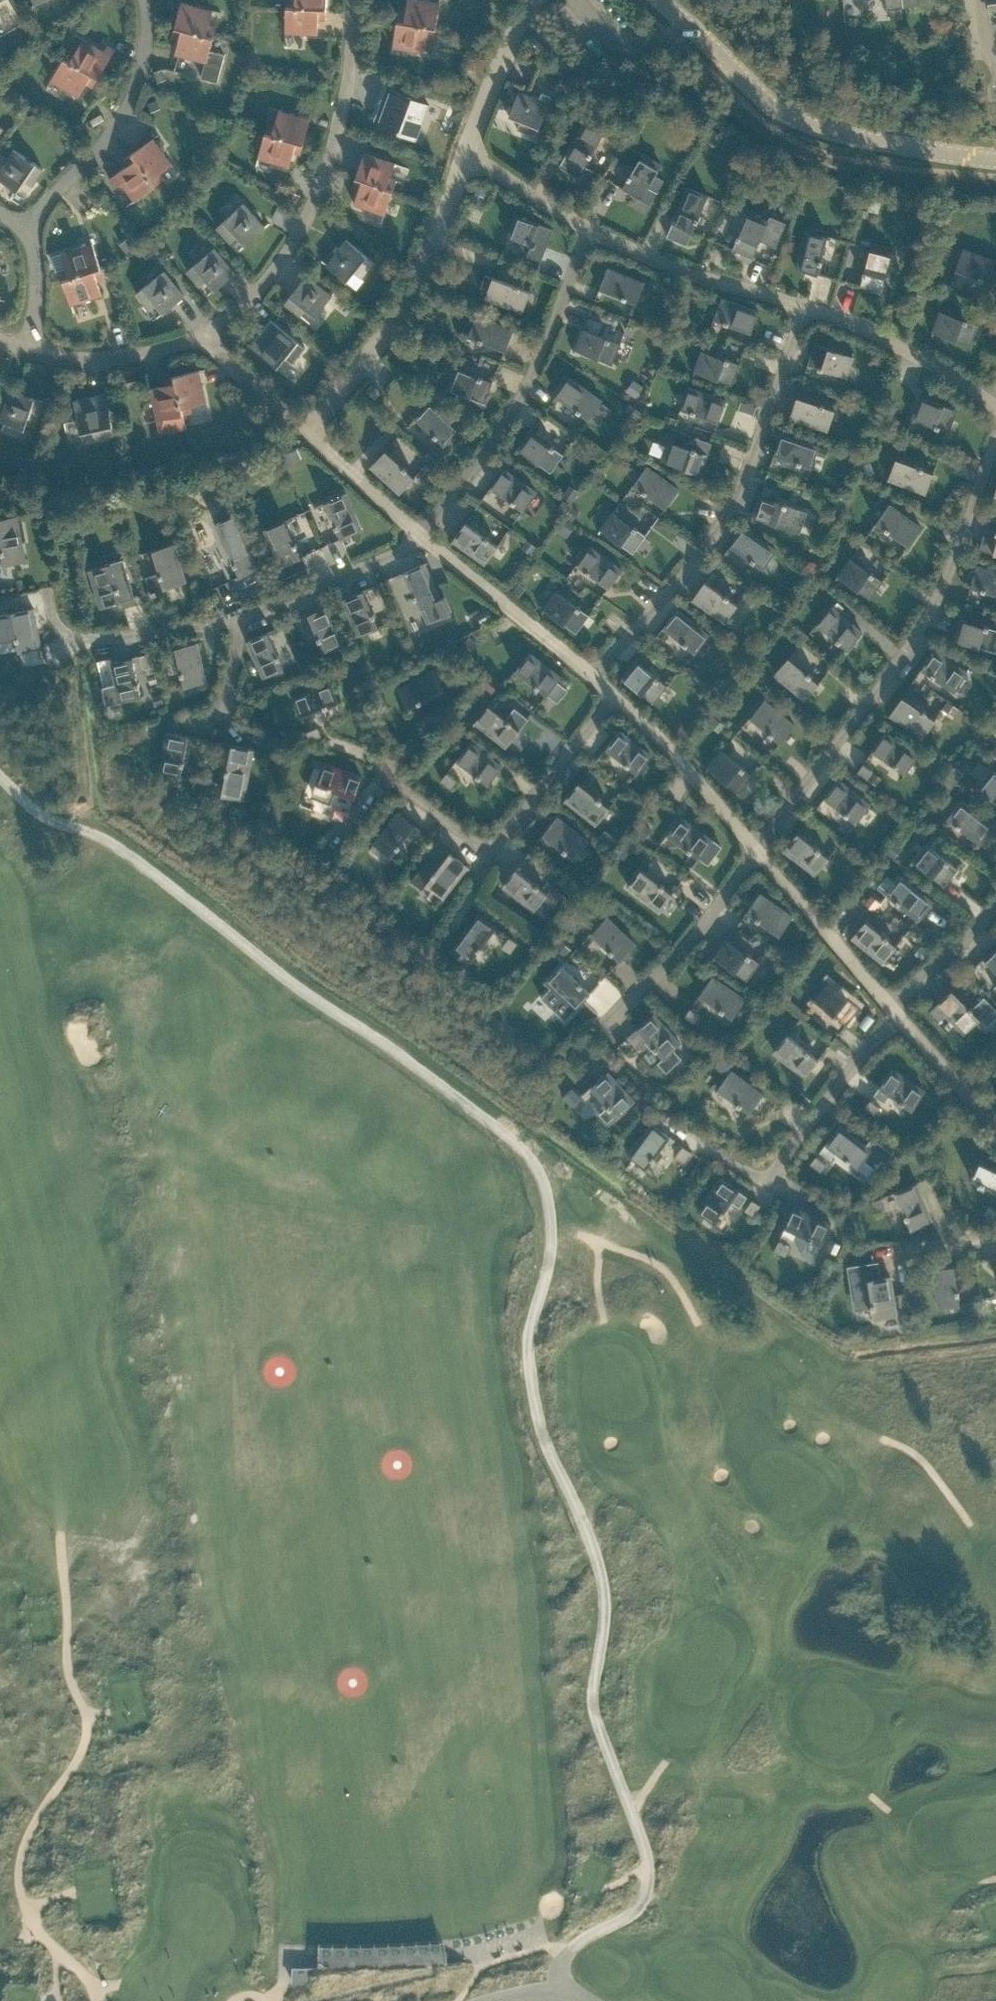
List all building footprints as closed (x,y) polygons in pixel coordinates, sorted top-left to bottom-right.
[(437,28),(441,1),(432,0),(408,0),(407,11),(399,10),(398,20),(437,28)] [(887,8),(902,7),(901,0),(886,0),(887,8)] [(953,11),(962,10),(967,9),(966,0),(952,0),(953,11)] [(990,18),(995,18),(995,0),(988,0),(990,18)] [(175,26),(214,36),(216,26),(209,24),(213,9),(182,1),(175,26)] [(327,7),(287,6),(286,32),(318,33),(319,18),(326,18),(327,7)] [(437,28),(398,20),(394,46),(426,51),(428,36),(435,37),(437,28)] [(214,36),(175,26),(173,36),(180,38),(176,53),(206,61),(202,76),(218,80),(225,53),(210,49),(214,36)] [(70,48),(64,57),(99,77),(112,54),(105,50),(84,38),(76,51),(70,48)] [(108,45),(105,50),(112,54),(115,49),(108,45)] [(99,77),(64,57),(51,79),(79,95),(87,82),(93,86),(99,77)] [(607,60),(599,67),(606,74),(613,68),(607,60)] [(167,78),(163,67),(155,70),(158,80),(167,78)] [(648,67),(639,75),(647,84),(655,76),(648,67)] [(99,79),(93,90),(103,96),(109,84),(99,79)] [(388,87),(377,118),(400,127),(398,132),(416,139),(429,103),(421,100),(388,87)] [(520,90),(510,114),(521,119),(518,128),(537,135),(552,95),(543,91),(540,98),(520,90)] [(158,98),(149,102),(152,110),(161,106),(158,98)] [(456,105),(454,111),(456,116),(462,118),(466,108),(456,105)] [(269,122),(266,131),(304,143),(311,118),(280,109),(276,123),(269,122)] [(38,112),(26,114),(28,123),(39,121),(38,112)] [(586,120),(566,154),(560,165),(560,166),(562,164),(580,174),(605,131),(586,120)] [(304,143),(266,131),(259,157),(290,165),(294,151),(301,153),(304,143)] [(132,152),(156,184),(164,178),(160,172),(172,163),(153,137),(132,152)] [(0,169),(0,178),(18,190),(25,180),(32,185),(44,168),(14,148),(0,169)] [(128,164),(116,173),(135,199),(156,184),(132,152),(124,158),(128,164)] [(356,176),(393,189),(397,179),(390,177),(395,163),(365,152),(356,176)] [(643,153),(623,187),(642,198),(651,203),(665,179),(656,174),(662,164),(643,153)] [(393,189),(356,176),(353,186),(359,188),(354,203),(385,214),(393,189)] [(688,244),(693,231),(709,194),(689,186),(673,222),(668,235),(688,244)] [(478,187),(474,196),(484,200),(488,191),(478,187)] [(426,189),(424,197),(433,200),(435,192),(426,189)] [(864,195),(860,207),(868,209),(871,197),(864,195)] [(244,202),(217,226),(231,241),(238,235),(246,244),(265,226),(244,202)] [(754,257),(761,240),(775,246),(784,226),(783,226),(785,221),(770,215),(768,220),(749,212),(734,248),(754,257)] [(517,214),(509,235),(532,243),(528,254),(542,260),(547,248),(554,228),(517,214)] [(808,229),(798,268),(819,273),(829,235),(808,229)] [(347,238),(327,264),(347,280),(355,271),(362,277),(375,261),(347,238)] [(60,269),(63,279),(101,267),(93,242),(62,252),(67,266),(60,269)] [(303,246),(297,254),(307,261),(313,253),(303,246)] [(871,246),(862,285),(883,290),(893,251),(871,246)] [(215,247),(187,270),(200,285),(207,279),(215,289),(235,272),(215,247)] [(957,268),(993,282),(992,284),(995,285),(995,259),(964,248),(957,268)] [(101,267),(63,279),(71,303),(102,293),(97,279),(104,277),(101,267)] [(609,267),(600,287),(638,302),(646,282),(609,267)] [(164,270),(136,292),(149,308),(156,302),(164,312),(184,295),(164,270)] [(307,274),(285,302),(301,315),(307,308),(316,315),(332,294),(307,274)] [(459,280),(447,274),(443,282),(455,288),(459,280)] [(494,276),(486,297),(524,310),(531,290),(494,276)] [(917,279),(912,292),(922,295),(927,282),(917,279)] [(699,290),(691,287),(688,298),(696,300),(699,290)] [(723,297),(715,317),(752,331),(760,310),(723,297)] [(941,310),(934,330),(971,344),(979,323),(941,310)] [(477,314),(469,335),(506,349),(514,329),(477,314)] [(305,346),(277,324),(271,319),(251,344),(257,349),(278,366),(285,356),(293,362),(305,346)] [(584,328),(576,348),(614,363),(622,343),(584,328)] [(681,330),(671,331),(672,340),(682,339),(681,330)] [(410,339),(403,348),(410,353),(417,344),(410,339)] [(816,342),(809,363),(846,376),(854,355),(816,342)] [(704,350),(696,370),(733,384),(740,363),(704,350)] [(456,366),(448,387),(486,401),(494,381),(456,366)] [(200,369),(174,375),(183,413),(184,413),(193,411),(192,404),(207,401),(200,369)] [(78,372),(66,373),(67,381),(79,380),(78,372)] [(166,384),(151,387),(161,433),(187,427),(184,413),(183,413),(174,375),(164,377),(166,384)] [(570,376),(557,394),(590,417),(603,400),(570,376)] [(635,379),(627,390),(636,396),(644,385),(635,379)] [(367,389),(376,397),(382,390),(373,382),(367,389)] [(690,386),(682,407),(719,420),(727,400),(690,386)] [(0,417),(0,419),(24,427),(28,416),(37,419),(44,400),(10,388),(0,417)] [(105,393),(74,400),(81,431),(93,429),(95,438),(115,433),(105,393)] [(798,396),(791,416),(829,429),(836,408),(798,396)] [(921,396),(913,416),(950,430),(958,410),(921,396)] [(431,400),(416,416),(445,443),(460,427),(431,400)] [(642,410),(631,402),(626,409),(637,417),(642,410)] [(891,412),(887,422),(895,425),(899,415),(891,412)] [(675,417),(666,414),(663,422),(673,426),(675,421),(674,420),(675,417)] [(532,430),(519,448),(552,471),(565,453),(532,430)] [(782,432),(775,453),(813,466),(820,445),(782,432)] [(355,444),(345,436),(339,443),(349,451),(355,444)] [(670,439),(663,459),(700,473),(707,453),(712,441),(698,436),(693,439),(690,446),(670,439)] [(820,446),(818,452),(826,455),(829,449),(820,446)] [(298,448),(286,453),(290,462),(302,457),(298,448)] [(386,449),(372,465),(401,492),(416,476),(386,449)] [(897,457),(889,477),(926,492),(934,471),(897,457)] [(648,465),(635,483),(666,506),(679,489),(648,465)] [(504,468),(492,485),(524,509),(537,491),(504,468)] [(599,468),(591,479),(599,484),(607,474),(599,468)] [(764,483),(761,493),(768,495),(771,485),(764,483)] [(346,492),(326,501),(342,537),(362,528),(346,492)] [(761,495),(754,515),(791,528),(801,531),(808,511),(798,508),(798,507),(761,495)] [(880,496),(873,506),(883,513),(877,521),(909,544),(922,526),(880,496)] [(565,499),(558,508),(565,512),(571,503),(565,499)] [(167,504),(159,508),(164,521),(173,518),(167,504)] [(572,504),(566,514),(573,519),(580,509),(572,504)] [(236,511),(216,521),(224,538),(240,575),(260,565),(244,529),(236,511)] [(615,511),(601,528),(633,552),(646,534),(615,511)] [(0,517),(0,538),(4,563),(26,559),(23,540),(27,539),(22,514),(0,517)] [(989,515),(986,525),(980,548),(995,552),(995,517),(989,515)] [(578,524),(568,517),(562,525),(572,532),(578,524)] [(286,519),(266,528),(286,574),(306,565),(286,519)] [(466,521),(453,539),(486,562),(498,544),(466,521)] [(744,526),(731,544),(764,567),(776,549),(744,526)] [(160,571),(146,575),(151,591),(186,580),(174,542),(153,549),(160,571)] [(209,545),(199,549),(205,560),(214,557),(209,545)] [(590,545),(577,563),(610,586),(623,568),(590,545)] [(851,557),(839,575),(871,598),(884,580),(851,557)] [(90,568),(102,606),(135,596),(124,558),(90,568)] [(404,571),(414,593),(414,594),(415,598),(416,597),(420,607),(422,606),(429,620),(452,610),(445,595),(440,597),(424,562),(404,571)] [(971,585),(995,592),(995,569),(977,564),(971,585)] [(712,571),(706,580),(709,582),(716,574),(712,571)] [(706,580),(693,598),(726,621),(739,603),(709,582),(706,580)] [(364,589),(344,598),(360,634),(380,625),(364,589)] [(557,590),(544,608),(577,631),(590,614),(557,590)] [(837,600),(832,605),(839,611),(844,605),(837,600)] [(329,604),(309,613),(325,649),(345,640),(329,604)] [(832,605),(818,622),(848,648),(862,631),(839,611),(832,605)] [(0,611),(0,638),(16,635),(19,649),(41,646),(33,606),(13,610),(13,609),(0,611)] [(678,609),(664,626),(695,651),(709,634),(678,609)] [(490,610),(480,616),(483,623),(493,618),(490,610)] [(955,639),(995,651),(995,628),(962,618),(955,639)] [(809,634),(800,627),(796,632),(807,641),(811,637),(808,635),(809,634)] [(268,631),(249,639),(265,676),(284,667),(268,631)] [(470,634),(461,646),(469,652),(478,642),(470,634)] [(197,641),(176,646),(185,685),(206,680),(197,641)] [(934,649),(922,667),(955,689),(967,671),(934,649)] [(142,665),(145,667),(157,664),(154,651),(139,655),(142,665)] [(530,651),(516,669),(558,701),(572,684),(530,651)] [(367,652),(359,656),(363,666),(371,662),(367,652)] [(789,655),(775,672),(805,698),(820,681),(789,655)] [(142,695),(136,670),(133,656),(112,661),(117,682),(102,686),(107,704),(142,695)] [(637,660),(623,677),(654,702),(668,685),(637,660)] [(434,669),(399,687),(409,707),(444,688),(434,669)] [(491,676),(484,685),(493,692),(499,683),(491,676)] [(331,680),(294,694),(301,715),(339,700),(331,680)] [(253,681),(244,682),(244,691),(253,690),(253,681)] [(903,695),(891,713),(923,736),(936,718),(903,695)] [(948,698),(942,707),(954,715),(960,719),(965,710),(959,707),(960,705),(948,698)] [(765,699),(751,715),(781,741),(795,724),(765,699)] [(451,702),(441,707),(446,716),(456,710),(451,702)] [(243,703),(241,714),(252,716),(254,705),(243,703)] [(489,703),(476,720),(507,745),(529,717),(515,706),(506,717),(489,703)] [(716,716),(710,722),(719,730),(724,723),(716,716)] [(143,726),(146,740),(155,738),(154,737),(159,736),(157,724),(143,726)] [(318,725),(306,730),(311,739),(321,735),(318,725)] [(620,729),(607,746),(638,771),(651,754),(620,729)] [(168,730),(159,769),(181,774),(189,735),(168,730)] [(885,731),(873,749),(906,772),(918,754),(885,731)] [(471,741),(457,758),(489,782),(502,765),(471,741)] [(232,743),(222,793),(243,797),(254,748),(232,743)] [(722,749),(708,766),(739,791),(753,774),(722,749)] [(317,783),(314,792),(328,797),(332,788),(355,796),(362,775),(325,762),(317,783)] [(863,762),(858,771),(867,777),(873,769),(863,762)] [(979,786),(995,800),(995,771),(993,769),(979,786)] [(447,770),(441,780),(450,787),(457,778),(447,770)] [(874,770),(869,777),(877,784),(882,776),(874,770)] [(839,779),(825,796),(857,821),(870,804),(839,779)] [(579,781),(565,798),(596,822),(610,805),(579,781)] [(962,799),(948,816),(979,841),(993,824),(962,799)] [(336,806),(332,815),(345,820),(346,821),(349,811),(336,806)] [(398,810),(374,842),(391,855),(416,824),(398,810)] [(557,815),(544,832),(575,857),(588,840),(557,815)] [(681,815),(668,833),(708,863),(721,845),(681,815)] [(643,822),(637,831),(643,835),(649,827),(643,822)] [(798,831),(784,848),(816,873),(823,864),(837,863),(839,865),(848,853),(822,832),(814,843),(798,831)] [(628,837),(622,845),(629,851),(635,842),(628,837)] [(895,842),(888,851),(895,856),(902,848),(895,842)] [(927,843),(913,860),(944,885),(958,867),(927,843)] [(427,858),(411,878),(422,887),(426,882),(443,896),(468,864),(450,851),(438,867),(427,858)] [(517,867),(503,884),(506,886),(511,891),(534,909),(548,891),(517,867)] [(641,867),(628,885),(660,909),(673,891),(670,889),(641,867)] [(901,875),(887,892),(918,917),(932,900),(901,875)] [(676,882),(670,889),(673,891),(678,884),(676,882)] [(556,885),(550,893),(558,900),(564,892),(556,885)] [(760,892),(747,910),(780,933),(792,915),(760,892)] [(871,894),(866,901),(874,908),(880,901),(871,894)] [(469,962),(472,958),(496,926),(479,913),(451,949),(469,962)] [(570,913),(562,923),(569,929),(577,920),(570,913)] [(952,913),(951,925),(960,926),(962,914),(952,913)] [(607,916),(592,932),(595,935),(596,936),(620,959),(635,943),(607,916)] [(866,919),(852,936),(883,961),(897,944),(866,919)] [(592,932),(584,940),(588,945),(596,936),(595,935),(592,932)] [(433,935),(421,933),(420,942),(431,943),(433,935)] [(509,936),(502,945),(510,951),(517,941),(509,936)] [(727,938),(714,955),(747,979),(760,961),(727,938)] [(569,950),(560,942),(554,948),(563,956),(569,950)] [(921,944),(915,951),(923,957),(929,950),(921,944)] [(983,957),(995,970),(995,945),(983,957)] [(805,953),(798,948),(792,956),(800,961),(805,953)] [(552,985),(541,996),(565,1018),(575,1007),(590,991),(561,963),(547,980),(552,985)] [(712,975),(699,992),(733,1016),(745,997),(712,975)] [(828,981),(815,998),(846,1023),(860,1006),(828,981)] [(792,988),(781,988),(781,999),(791,999),(792,988)] [(929,1010),(938,1019),(945,1012),(964,1032),(979,1017),(986,1024),(995,1015),(995,1008),(984,996),(973,1007),(970,1004),(969,1005),(952,988),(936,1003),(929,1010)] [(690,1006),(684,1016),(694,1022),(700,1013),(690,1006)] [(653,1012),(637,1027),(664,1056),(658,1061),(666,1070),(682,1057),(674,1048),(680,1042),(653,1012)] [(787,1033),(774,1050),(805,1075),(819,1058),(787,1033)] [(695,1038),(688,1045),(697,1054),(704,1047),(695,1038)] [(722,1056),(716,1064),(725,1072),(732,1063),(722,1056)] [(892,1067),(874,1093),(884,1100),(890,1092),(912,1107),(925,1089),(892,1067)] [(731,1069),(718,1086),(750,1110),(763,1093),(731,1069)] [(980,1070),(973,1077),(979,1084),(986,1077),(980,1070)] [(607,1071),(591,1085),(594,1089),(605,1100),(596,1108),(609,1123),(634,1100),(607,1071)] [(591,1085),(583,1093),(586,1096),(594,1089),(591,1085)] [(580,1096),(573,1088),(566,1094),(573,1102),(580,1096)] [(801,1092),(797,1098),(804,1104),(809,1099),(801,1092)] [(637,1101),(634,1105),(643,1114),(652,1106),(644,1096),(638,1102),(637,1101)] [(870,1098),(864,1108),(874,1115),(880,1105),(870,1098)] [(663,1122),(670,1112),(662,1106),(661,1108),(660,1106),(655,1113),(656,1114),(655,1115),(663,1122)] [(652,1121),(628,1153),(646,1166),(670,1134),(652,1121)] [(840,1124),(821,1149),(831,1158),(837,1150),(846,1157),(846,1158),(849,1161),(850,1160),(858,1166),(869,1175),(882,1159),(885,1162),(893,1151),(872,1135),(866,1144),(840,1124)] [(682,1144),(675,1154),(683,1160),(691,1150),(682,1144)] [(816,1154),(810,1162),(820,1170),(826,1161),(816,1154)] [(970,1177),(995,1189),(995,1165),(980,1157),(970,1177)] [(721,1176),(698,1209),(716,1221),(731,1199),(740,1205),(747,1195),(721,1176)] [(916,1182),(896,1190),(911,1227),(931,1219),(916,1182)] [(881,1196),(871,1200),(875,1211),(885,1207),(881,1196)] [(752,1198),(745,1207),(753,1213),(760,1203),(752,1198)] [(984,1213),(994,1218),(995,1215),(995,1207),(988,1203),(984,1213)] [(794,1205),(782,1234),(793,1239),(797,1231),(807,1235),(800,1251),(814,1257),(822,1242),(831,1222),(794,1205)] [(831,1239),(827,1248),(837,1252),(841,1243),(831,1239)] [(778,1240),(774,1249),(785,1254),(789,1245),(778,1240)] [(874,1263),(850,1267),(856,1305),(872,1303),(874,1317),(896,1313),(890,1274),(876,1276),(874,1263)] [(954,1264),(933,1267),(939,1306),(960,1303),(954,1264)] [(321,1946),(320,1970),(345,1970),(373,1970),(400,1969),(428,1968),(432,1967),(450,1965),(450,1963),(447,1941),(433,1943),(419,1944),(405,1945),(392,1946),(378,1946),(364,1947),(349,1947),(335,1946),(321,1946)] [(294,1965),(293,1981),(304,1981),(307,1979),(308,1966),(294,1965)]
